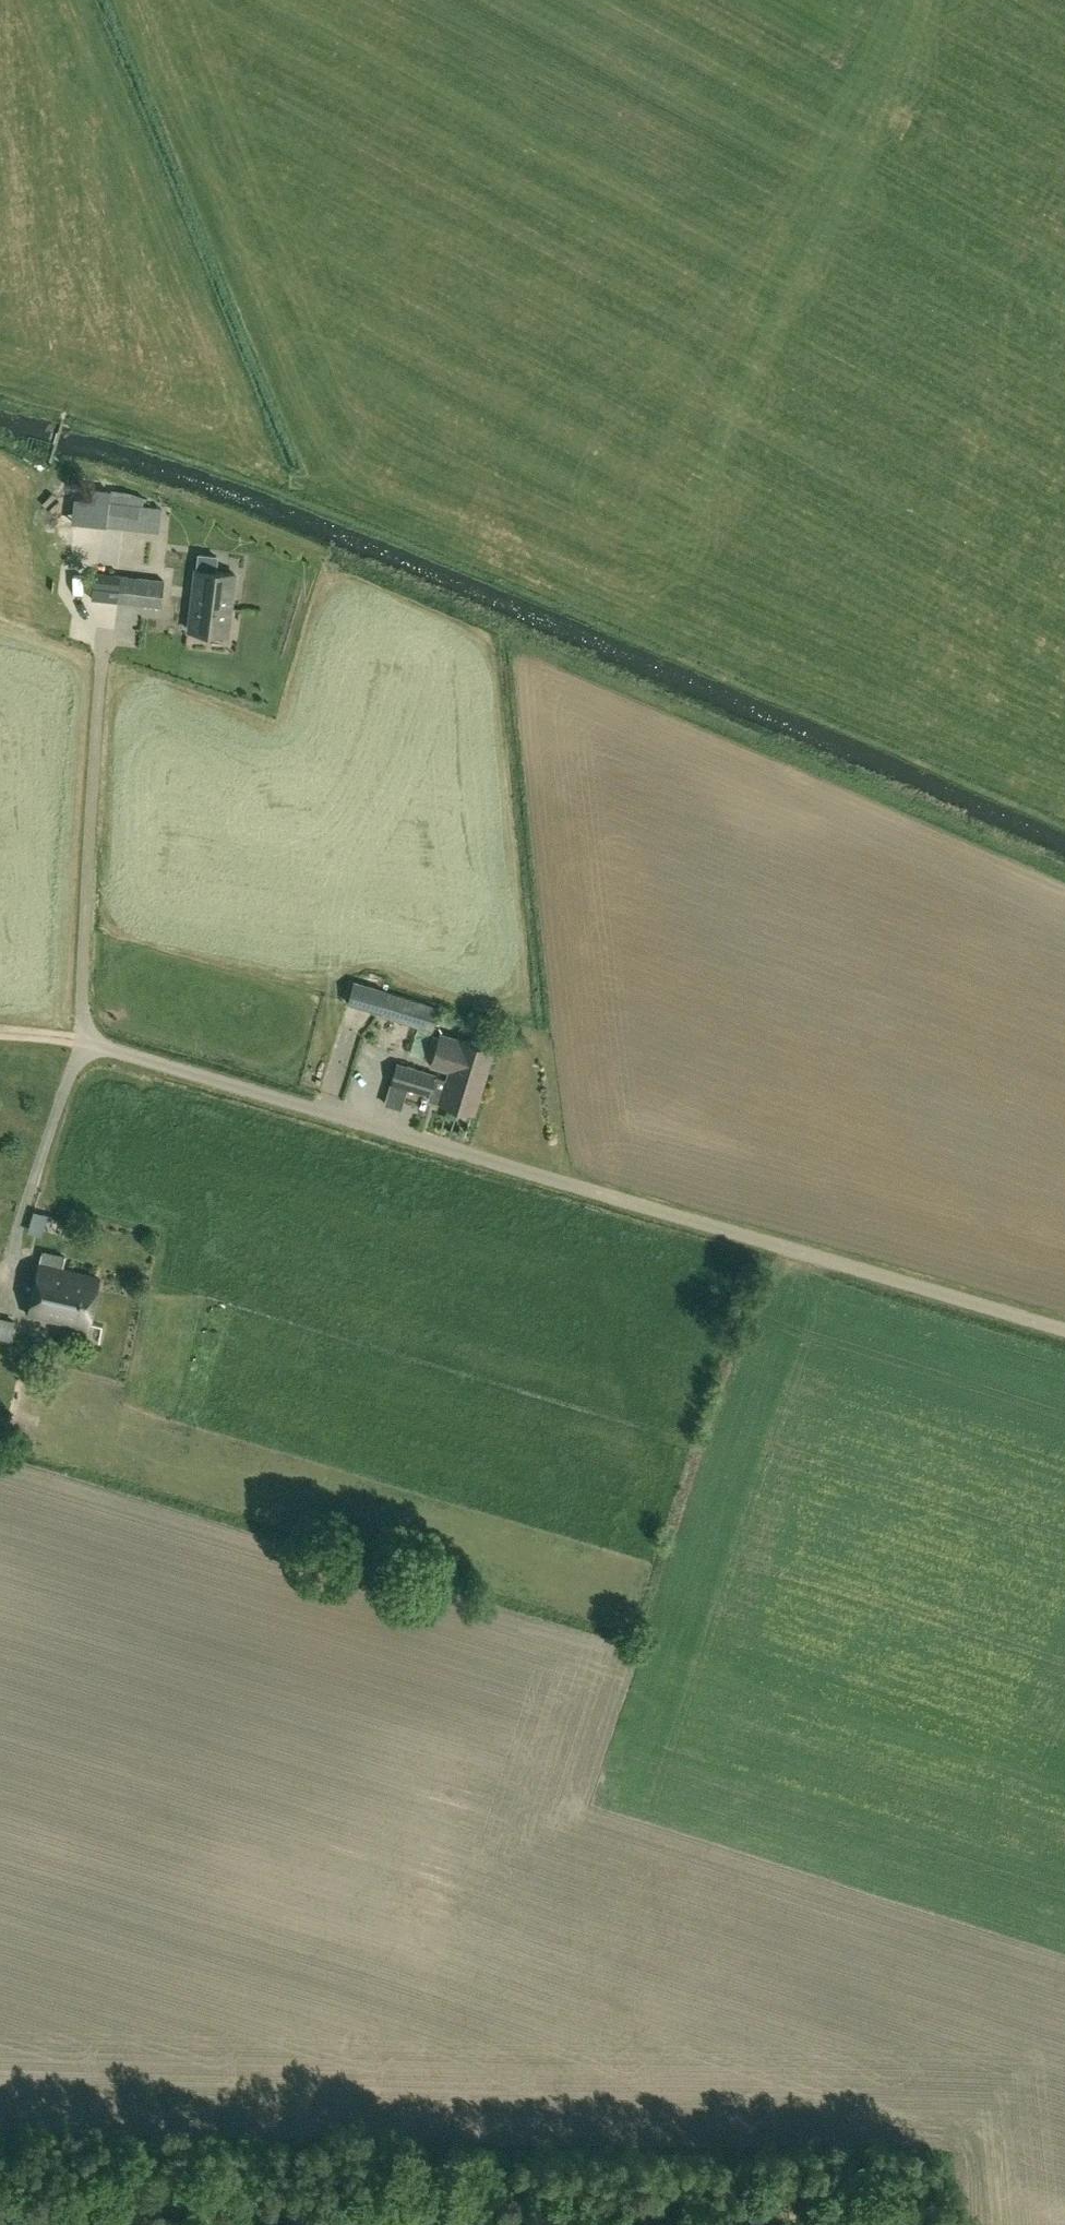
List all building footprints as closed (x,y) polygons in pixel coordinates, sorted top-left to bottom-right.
[(105,525),(159,532),(162,507),(108,500),(105,525)] [(232,633),(240,573),(217,570),(217,555),(203,554),(193,628),(232,633)] [(118,602),(121,574),(95,571),(92,599),(118,602)] [(118,602),(161,607),(165,580),(121,574),(118,602)] [(353,981),(347,1002),(382,1012),(381,1014),(433,1030),(440,1007),(353,981)] [(359,1008),(334,1096),(355,1101),(379,1014),(359,1008)] [(398,1064),(392,1083),(431,1095),(429,1099),(475,1113),(495,1051),(441,1033),(431,1065),(449,1070),(446,1079),(398,1064)] [(87,1326),(99,1278),(39,1263),(27,1312),(87,1326)] [(11,1340),(16,1322),(0,1317),(0,1337),(11,1340)]
